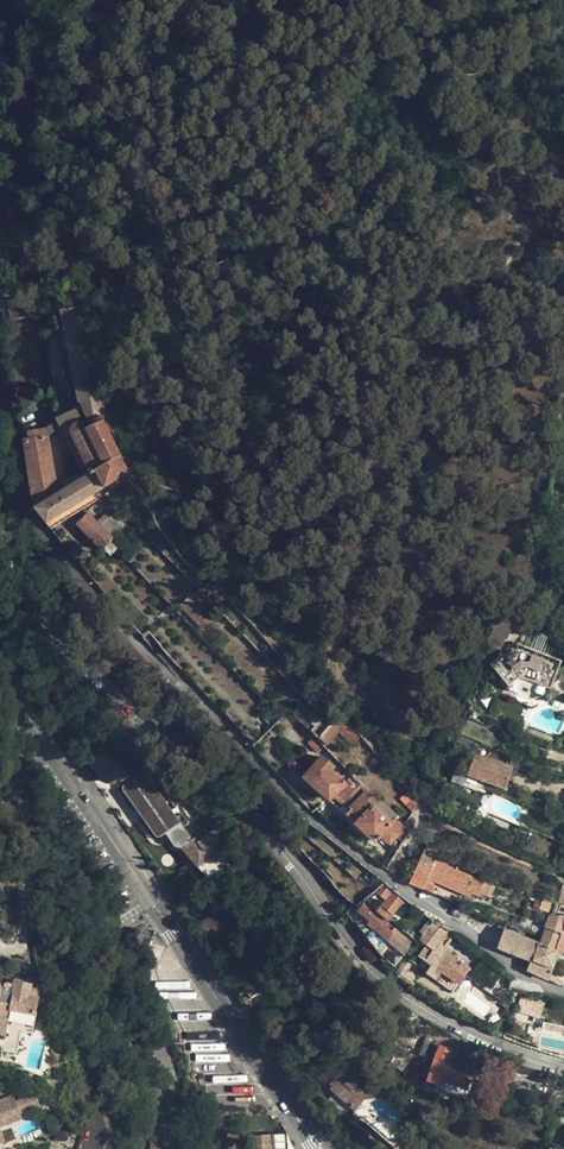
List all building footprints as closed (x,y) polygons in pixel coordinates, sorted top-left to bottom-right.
[(10,320),(25,317),(21,299),(6,302),(10,320)] [(102,405),(83,305),(60,310),(78,402),(81,408),(56,419),(85,478),(119,458),(120,458),(101,421),(103,421),(102,405)] [(78,402),(53,414),(56,419),(81,408),(78,402)] [(60,428),(57,422),(51,427),(46,429),(19,434),(19,437),(21,441),(47,437),(49,436),(60,428)] [(58,495),(47,437),(21,441),(32,510),(58,495)] [(128,474),(119,458),(85,478),(58,495),(32,510),(39,519),(44,525),(128,474)] [(44,525),(48,530),(129,480),(128,474),(44,525)] [(88,512),(77,523),(101,549),(113,538),(88,512)] [(501,649),(511,620),(497,615),(486,644),(501,649)] [(559,661),(518,645),(493,664),(508,684),(519,676),(550,687),(559,661)] [(337,716),(319,737),(327,745),(340,730),(346,736),(344,737),(351,745),(360,736),(359,734),(357,732),(352,727),(345,720),(341,717),(339,715),(337,716)] [(469,755),(475,741),(462,736),(456,750),(469,755)] [(318,752),(324,746),(317,738),(314,742),(311,739),(308,742),(318,752)] [(89,742),(91,757),(106,755),(104,740),(89,742)] [(493,748),(484,757),(506,765),(510,755),(493,748)] [(484,757),(474,753),(466,775),(484,781),(505,789),(513,767),(506,765),(484,757)] [(333,767),(322,756),(304,777),(329,800),(334,795),(351,811),(347,816),(375,841),(380,835),(395,849),(402,842),(403,843),(410,831),(353,778),(346,784),(331,770),(333,767)] [(123,789),(123,790),(144,821),(146,822),(149,821),(151,820),(159,832),(161,835),(163,835),(164,835),(166,833),(173,844),(175,846),(178,847),(180,847),(198,867),(212,855),(195,837),(205,830),(192,810),(186,814),(188,817),(181,822),(159,791),(163,788),(156,782),(145,775),(137,780),(135,777),(123,786),(123,789)] [(484,781),(466,775),(463,785),(480,791),(484,781)] [(405,804),(413,797),(409,793),(401,799),(405,804)] [(419,803),(413,797),(405,804),(413,813),(413,812),(419,803)] [(423,890),(428,879),(469,897),(471,893),(478,896),(479,893),(486,896),(491,885),(439,862),(441,857),(426,845),(409,883),(423,890)] [(403,903),(409,908),(412,905),(401,896),(393,890),(385,883),(376,892),(385,899),(378,909),(390,919),(403,903)] [(392,923),(365,901),(357,910),(370,921),(367,924),(403,953),(413,942),(396,930),(398,928),(392,923)] [(539,943),(556,950),(563,926),(563,915),(550,915),(539,943)] [(426,923),(419,931),(423,934),(429,926),(426,923)] [(449,930),(444,927),(429,926),(423,934),(419,940),(426,945),(434,951),(427,963),(432,966),(427,973),(437,980),(441,973),(458,985),(470,967),(446,949),(439,945),(447,933),(449,930)] [(539,943),(504,929),(497,948),(531,961),(552,969),(557,952),(558,950),(556,950),(539,943)] [(439,945),(446,949),(454,938),(447,933),(439,945)] [(418,956),(427,963),(434,951),(426,945),(418,956)] [(552,969),(531,961),(527,969),(549,980),(552,969)] [(458,985),(441,973),(437,980),(453,991),(458,985)] [(10,1006),(10,1009),(35,1014),(39,996),(30,994),(32,983),(12,980),(11,985),(0,983),(0,1004),(10,1006)] [(544,1004),(521,997),(517,1010),(540,1017),(544,1004)] [(0,1004),(0,1017),(8,1018),(10,1009),(10,1006),(0,1004)] [(531,1016),(517,1012),(515,1019),(528,1024),(531,1016)] [(5,1035),(8,1018),(0,1017),(0,1034),(5,1035)] [(524,1027),(511,1020),(509,1024),(507,1028),(517,1033),(520,1034),(524,1027)] [(528,1048),(548,1054),(547,1037),(529,1036),(528,1048)] [(425,1081),(437,1044),(430,1041),(418,1078),(425,1081)] [(474,1065),(438,1052),(428,1080),(439,1084),(439,1083),(440,1078),(466,1088),(474,1065)] [(356,1072),(348,1064),(331,1082),(330,1083),(330,1086),(331,1088),(332,1089),(337,1094),(354,1110),(353,1113),(353,1116),(354,1118),(355,1119),(358,1120),(361,1120),(364,1121),(386,1140),(388,1141),(392,1142),(399,1142),(404,1138),(377,1115),(370,1106),(366,1100),(365,1098),(365,1096),(364,1094),(355,1086),(358,1082),(359,1081),(360,1080),(359,1076),(356,1072)] [(466,1088),(440,1078),(439,1083),(467,1093),(469,1089),(466,1088)] [(371,1094),(365,1096),(365,1098),(366,1100),(375,1098),(378,1099),(379,1099),(389,1102),(392,1103),(394,1104),(397,1108),(402,1103),(398,1099),(395,1096),(391,1093),(389,1091),(387,1091),(385,1090),(383,1091),(377,1093),(375,1093),(371,1094)] [(20,1114),(13,1095),(0,1100),(0,1122),(20,1114)] [(22,1118),(20,1114),(0,1122),(0,1126),(22,1118)]
